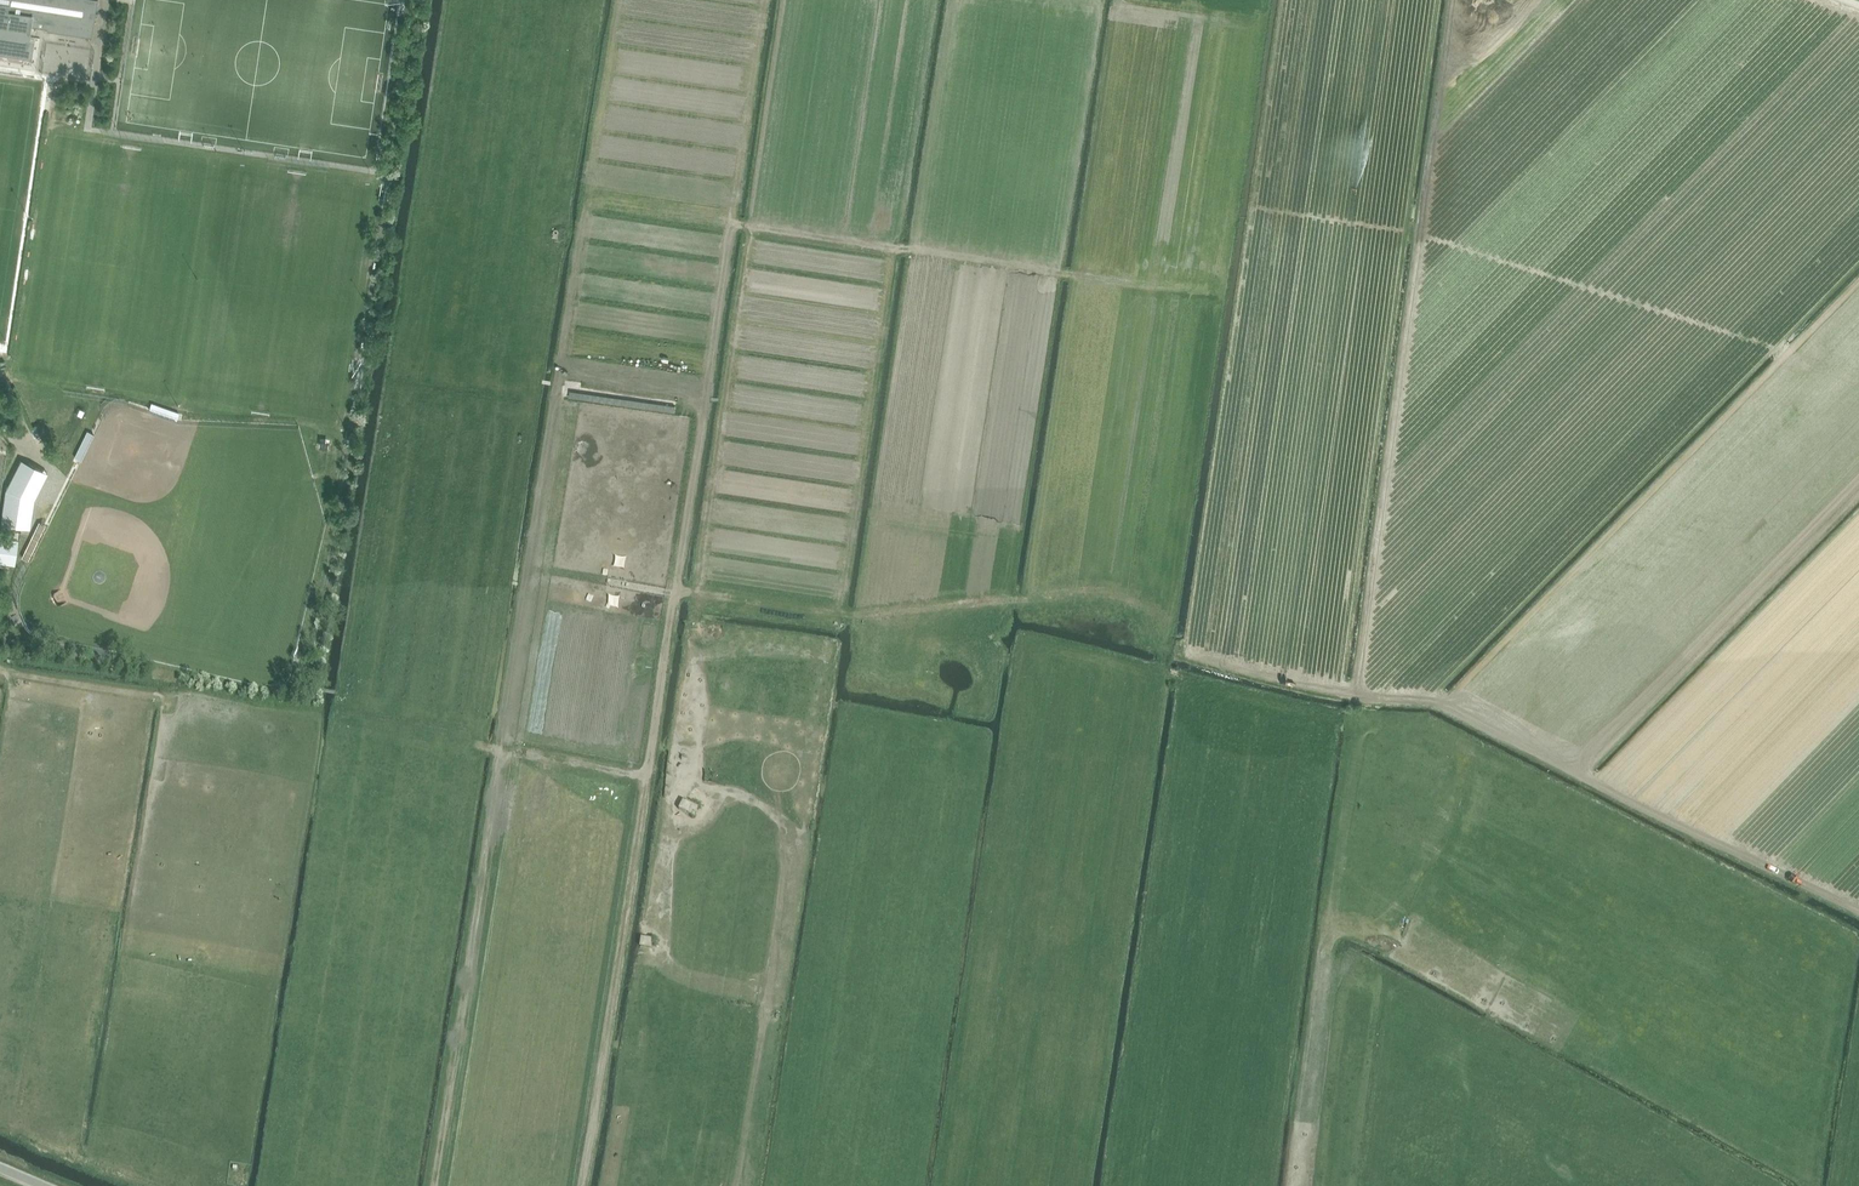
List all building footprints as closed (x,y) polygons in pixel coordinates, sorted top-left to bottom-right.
[(27,49),(30,26),(35,27),(36,21),(48,23),(47,30),(91,37),(97,0),(0,0),(0,45),(27,49)] [(564,234),(558,233),(559,231),(557,229),(555,229),(553,230),(552,237),(557,238),(557,237),(563,238),(564,234)] [(40,470),(21,459),(5,490),(0,523),(30,528),(34,498),(27,495),(40,470)] [(9,563),(13,538),(0,536),(0,562),(9,563)] [(639,938),(638,946),(652,948),(653,939),(639,938)]
